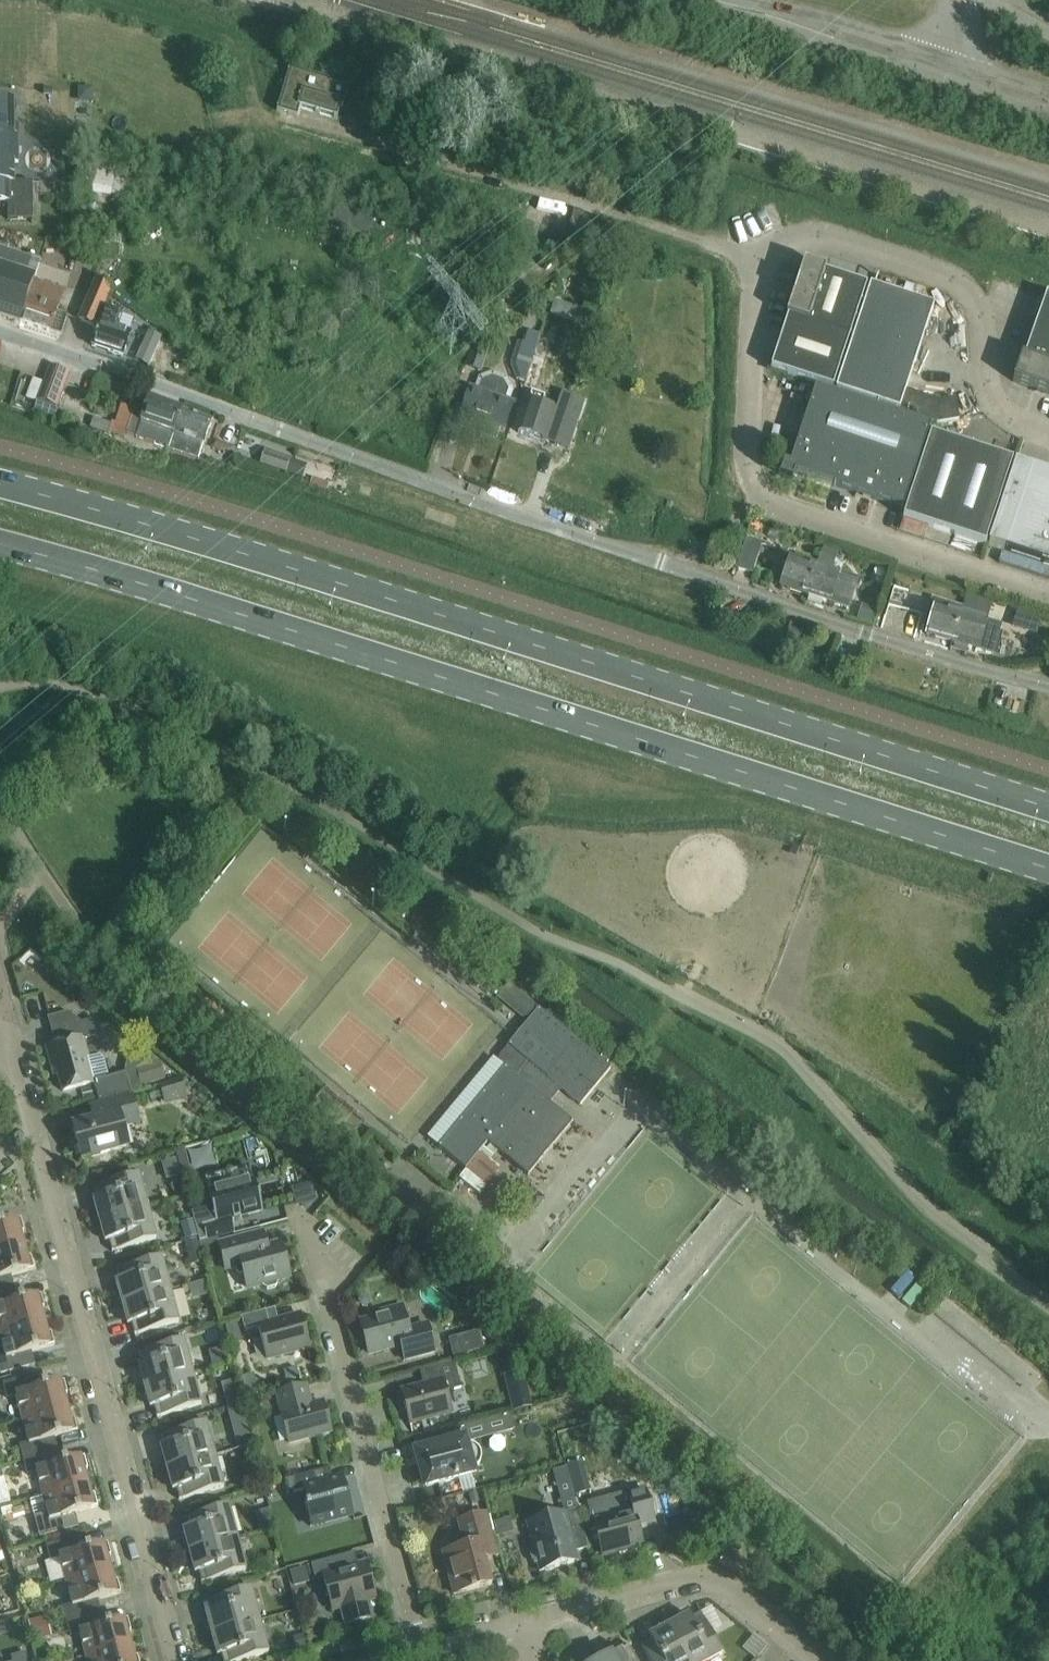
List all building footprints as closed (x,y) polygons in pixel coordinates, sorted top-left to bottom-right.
[(290,71),(278,113),(297,119),(300,110),(337,121),(341,108),(343,108),(349,88),(290,71)] [(15,184),(14,165),(19,165),(19,138),(13,138),(13,101),(0,101),(0,184),(15,184)] [(124,200),(128,172),(116,170),(116,169),(81,163),(77,189),(93,191),(96,197),(112,199),(112,198),(124,200)] [(0,184),(0,205),(7,204),(7,210),(7,221),(29,221),(34,221),(33,184),(23,184),(15,184),(0,184)] [(16,324),(51,335),(51,334),(62,338),(67,318),(56,315),(63,292),(33,282),(39,264),(0,251),(0,319),(16,324)] [(833,392),(867,288),(826,274),(826,273),(804,265),(786,319),(788,320),(771,372),(833,392)] [(111,288),(95,281),(78,321),(94,328),(111,288)] [(934,308),(870,287),(836,393),(937,426),(960,422),(956,401),(939,404),(906,393),(934,308)] [(1024,360),(1021,359),(1013,383),(1048,396),(1048,298),(1046,297),(1024,360)] [(92,348),(123,358),(131,336),(118,331),(122,318),(105,312),(92,348)] [(162,341),(150,335),(137,362),(149,367),(162,341)] [(512,368),(528,373),(537,346),(525,342),(522,351),(518,350),(512,368)] [(474,345),(465,369),(481,375),(490,351),(474,345)] [(536,352),(524,388),(536,391),(547,356),(536,352)] [(49,369),(44,384),(38,402),(56,408),(69,375),(49,369)] [(503,383),(493,380),(483,384),(480,393),(471,390),(462,416),(504,431),(513,405),(505,402),(508,392),(503,383)] [(44,384),(34,381),(27,401),(37,404),(37,402),(38,402),(44,384)] [(931,429),(815,390),(790,466),(784,463),(779,477),(793,482),(795,475),(904,511),(931,429)] [(518,435),(545,444),(546,442),(559,446),(574,401),(561,397),(556,412),(543,408),(546,399),(532,394),(518,435)] [(181,413),(149,401),(145,414),(136,411),(127,436),(168,450),(181,413)] [(213,424),(181,413),(168,450),(200,461),(213,424)] [(1012,464),(931,437),(903,521),(985,548),(1012,464)] [(263,455),(257,471),(285,481),(290,465),(263,455)] [(1016,464),(989,546),(1048,566),(1048,475),(1016,464)] [(746,542),(737,571),(752,576),(762,547),(746,542)] [(833,571),(839,552),(824,547),(818,566),(833,571)] [(816,570),(785,560),(780,573),(786,575),(781,589),(807,598),(816,570)] [(807,598),(848,612),(858,584),(816,570),(807,598)] [(862,606),(858,620),(872,624),(876,611),(862,606)] [(960,618),(934,610),(926,637),(952,645),(960,618)] [(952,645),(978,652),(993,657),(1001,630),(960,618),(952,645)] [(525,1022),(537,1008),(510,985),(498,1000),(525,1022)] [(539,1011),(508,1048),(501,1057),(499,1063),(505,1069),(532,1091),(554,1065),(542,1056),(563,1031),(539,1011)] [(56,1047),(47,1050),(52,1067),(55,1066),(63,1093),(94,1085),(100,1105),(131,1096),(125,1074),(105,1080),(107,1075),(103,1059),(99,1057),(87,1060),(82,1041),(97,1037),(92,1021),(81,1025),(52,1033),(56,1047)] [(580,1107),(611,1070),(563,1031),(542,1056),(554,1065),(532,1091),(549,1105),(561,1091),(580,1107)] [(136,1068),(142,1088),(166,1082),(160,1061),(136,1068)] [(532,1091),(505,1069),(460,1122),(487,1144),(532,1091)] [(183,1080),(161,1086),(166,1106),(189,1100),(183,1080)] [(549,1105),(532,1091),(487,1144),(490,1146),(499,1154),(528,1178),(572,1124),(549,1105)] [(128,1149),(122,1128),(139,1123),(131,1096),(98,1105),(102,1120),(73,1128),(82,1162),(128,1149)] [(487,1144),(460,1122),(438,1149),(465,1171),(487,1144)] [(490,1146),(476,1164),(484,1171),(499,1154),(490,1146)] [(213,1209),(192,1215),(199,1243),(233,1234),(230,1221),(262,1212),(253,1181),(251,1181),(248,1169),(205,1180),(213,1209)] [(148,1209),(139,1177),(94,1189),(97,1200),(93,1201),(99,1222),(148,1209)] [(312,1186),(299,1200),(309,1209),(322,1195),(312,1186)] [(112,1253),(156,1241),(148,1209),(99,1222),(105,1244),(109,1243),(112,1253)] [(0,1227),(0,1253),(24,1247),(21,1235),(24,1234),(21,1221),(0,1227)] [(262,1286),(263,1288),(267,1291),(275,1289),(278,1284),(277,1282),(289,1279),(280,1245),(263,1250),(259,1247),(256,1236),(219,1246),(225,1268),(233,1266),(236,1275),(240,1277),(244,1276),(247,1290),(262,1286)] [(196,1241),(184,1244),(185,1249),(194,1254),(199,1253),(196,1241)] [(5,1279),(34,1271),(31,1259),(27,1260),(24,1247),(0,1253),(0,1294),(8,1292),(5,1279)] [(170,1292),(161,1260),(117,1272),(120,1283),(116,1284),(121,1305),(170,1292)] [(41,1311),(45,1310),(41,1297),(12,1305),(8,1292),(0,1294),(0,1333),(44,1321),(41,1311)] [(134,1336),(179,1324),(170,1292),(121,1305),(127,1326),(131,1325),(134,1336)] [(401,1347),(405,1362),(434,1354),(427,1326),(408,1331),(401,1307),(376,1313),(377,1318),(360,1323),(369,1356),(401,1347)] [(268,1360),(308,1350),(299,1317),(270,1325),(266,1312),(241,1319),(245,1333),(259,1329),(268,1360)] [(209,1314),(193,1318),(196,1328),(212,1323),(209,1314)] [(51,1334),(47,1335),(44,1321),(0,1333),(0,1338),(6,1359),(0,1360),(0,1373),(1,1375),(30,1367),(27,1355),(55,1347),(51,1334)] [(236,1323),(224,1326),(228,1340),(240,1337),(236,1323)] [(485,1352),(480,1332),(449,1341),(454,1361),(485,1352)] [(193,1375),(184,1342),(139,1354),(142,1365),(138,1366),(144,1388),(193,1375)] [(451,1414),(446,1394),(461,1390),(454,1363),(428,1370),(432,1385),(401,1393),(410,1425),(451,1414)] [(157,1419),(201,1407),(193,1375),(144,1388),(150,1409),(154,1408),(157,1419)] [(64,1383),(36,1391),(32,1378),(3,1385),(7,1400),(16,1397),(22,1418),(66,1406),(64,1397),(68,1396),(64,1383)] [(331,1434),(323,1404),(310,1407),(305,1388),(277,1396),(283,1415),(281,1415),(289,1445),(331,1434)] [(240,1391),(229,1394),(233,1408),(244,1405),(240,1391)] [(264,1397),(250,1401),(254,1412),(268,1408),(264,1397)] [(51,1452),(48,1441),(78,1433),(74,1420),(70,1421),(66,1406),(22,1418),(29,1445),(20,1447),(23,1460),(51,1452)] [(215,1457),(206,1425),(161,1437),(164,1448),(160,1449),(166,1470),(215,1457)] [(479,1465),(481,1460),(481,1455),(478,1451),(475,1447),(470,1446),(465,1446),(463,1442),(461,1442),(457,1430),(422,1439),(426,1452),(417,1454),(426,1488),(472,1476),(471,1471),(476,1469),(479,1465)] [(87,1482),(84,1473),(88,1472),(85,1459),(55,1467),(51,1452),(23,1460),(27,1475),(36,1473),(42,1495),(87,1482)] [(179,1502),(224,1489),(215,1457),(166,1470),(172,1492),(176,1491),(179,1502)] [(582,1463),(566,1467),(571,1482),(586,1478),(582,1463)] [(311,1528),(353,1517),(343,1480),(333,1483),(330,1470),(284,1482),(288,1496),(304,1492),(307,1505),(304,1506),(311,1528)] [(98,1509),(95,1496),(91,1497),(87,1482),(42,1495),(48,1516),(35,1519),(40,1539),(72,1530),(69,1517),(98,1509)] [(481,1490),(466,1495),(470,1509),(485,1505),(481,1490)] [(603,1556),(641,1546),(637,1531),(654,1526),(648,1507),(607,1519),(608,1523),(595,1526),(603,1556)] [(237,1540),(229,1508),(184,1520),(187,1530),(183,1532),(189,1553),(237,1540)] [(588,1550),(577,1511),(527,1525),(533,1551),(530,1551),(530,1559),(534,1566),(537,1565),(539,1573),(574,1564),(571,1555),(588,1550)] [(491,1586),(481,1549),(494,1546),(486,1515),(458,1523),(465,1548),(442,1555),(454,1597),(491,1586)] [(693,1515),(680,1519),(685,1537),(698,1533),(693,1515)] [(510,1520),(497,1524),(500,1537),(513,1533),(510,1520)] [(108,1545),(79,1553),(76,1540),(48,1548),(51,1561),(59,1559),(65,1582),(110,1570),(107,1559),(111,1558),(108,1545)] [(194,1574),(198,1573),(201,1584),(246,1572),(237,1540),(189,1553),(194,1574)] [(350,1570),(345,1568),(341,1569),(338,1559),(311,1566),(315,1581),(324,1579),(333,1611),(342,1608),(347,1626),(370,1620),(365,1602),(375,1600),(366,1566),(350,1570)] [(305,1569),(289,1573),(293,1588),(309,1584),(305,1569)] [(95,1615),(92,1603),(121,1595),(118,1582),(114,1583),(110,1570),(65,1582),(72,1607),(64,1609),(68,1623),(95,1615)] [(260,1623),(251,1590),(206,1602),(209,1613),(205,1614),(211,1636),(260,1623)] [(130,1645),(127,1635),(131,1634),(128,1621),(99,1628),(95,1615),(68,1623),(71,1636),(80,1633),(86,1657),(130,1645)] [(722,1656),(700,1615),(690,1620),(688,1616),(669,1627),(687,1660),(712,1660),(722,1656)] [(31,1633),(49,1628),(47,1618),(28,1623),(31,1633)] [(222,1660),(246,1660),(268,1655),(260,1623),(211,1636),(217,1657),(221,1656),(222,1660)] [(669,1627),(649,1637),(651,1641),(641,1646),(649,1660),(687,1660),(669,1627)] [(31,1633),(34,1643),(52,1638),(49,1628),(31,1633)] [(138,1658),(134,1659),(130,1645),(86,1657),(87,1660),(139,1660),(138,1658)] [(630,1647),(604,1660),(637,1660),(630,1647)]
